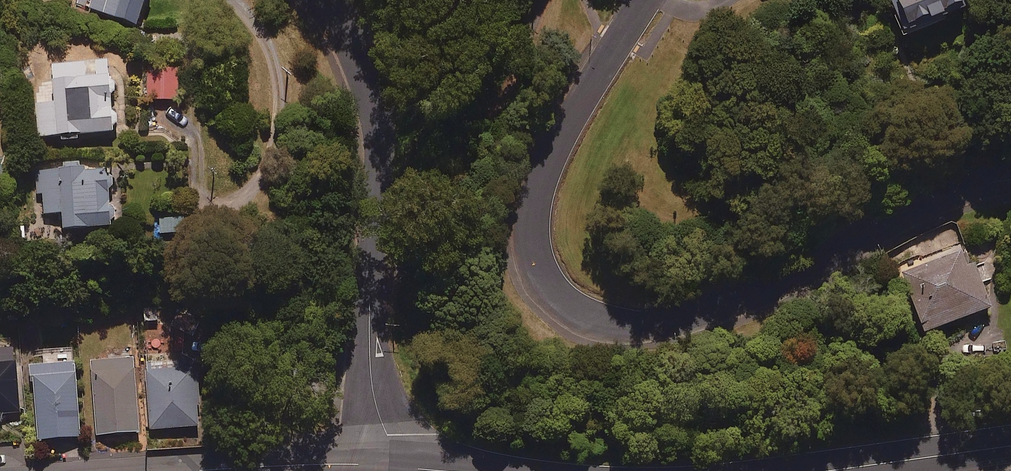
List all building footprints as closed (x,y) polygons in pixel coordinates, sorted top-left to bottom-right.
[(137,29),(148,0),(89,0),(86,8),(137,29)] [(962,0),(890,0),(899,28),(964,5),(962,0)] [(110,65),(54,68),(55,105),(37,106),(39,142),(114,139),(118,125),(113,117),(112,100),(117,92),(115,86),(111,82),(110,65)] [(178,75),(162,75),(163,104),(179,103),(178,75)] [(111,213),(111,197),(114,188),(110,180),(110,172),(86,173),(86,163),(65,164),(65,174),(37,175),(38,197),(46,197),(46,219),(63,218),(64,237),(112,236),(112,230),(116,222),(115,216),(111,213)] [(184,219),(160,220),(161,236),(184,235),(184,219)] [(967,261),(962,247),(904,267),(925,326),(989,304),(974,259),(967,261)] [(19,417),(18,368),(15,368),(14,354),(0,355),(0,423),(4,423),(4,418),(19,417)] [(200,430),(197,372),(182,372),(182,362),(146,364),(150,433),(200,430)] [(135,363),(93,365),(96,440),(139,439),(135,363)] [(80,443),(76,369),(34,371),(38,445),(80,443)]
